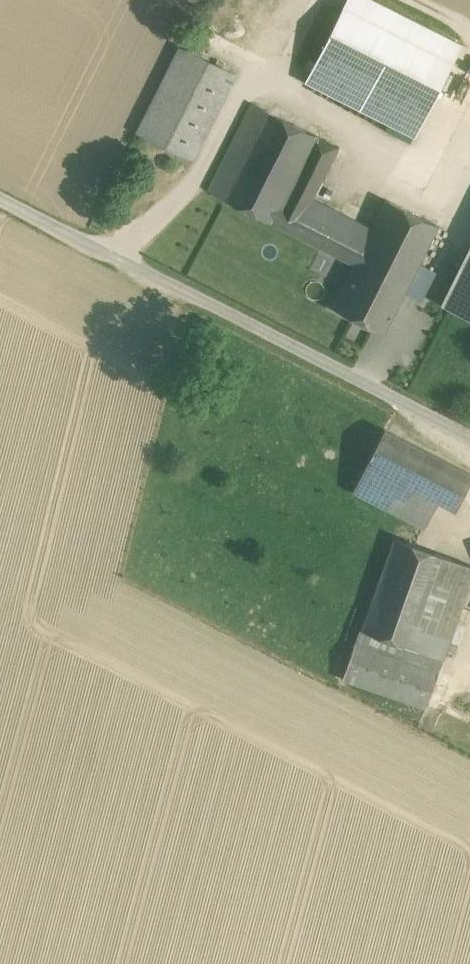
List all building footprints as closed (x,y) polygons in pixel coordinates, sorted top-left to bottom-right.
[(450,62),(343,8),(306,81),(413,135),(450,62)] [(181,46),(137,132),(192,160),(236,73),(181,46)] [(252,103),(208,190),(223,197),(267,110),(252,103)] [(267,110),(223,197),(270,221),(314,134),(267,110)] [(314,134),(270,221),(355,264),(357,260),(373,228),(314,198),(339,147),(314,134)] [(437,225),(387,200),(373,228),(357,260),(407,285),(418,264),(437,225)] [(443,302),(469,315),(469,247),(443,302)] [(407,285),(357,260),(355,264),(333,307),(384,332),(404,290),(407,285)] [(435,272),(418,264),(407,285),(404,290),(421,299),(435,272)] [(384,429),(366,465),(437,501),(455,510),(469,480),(469,472),(384,429)] [(437,501),(366,465),(353,491),(424,527),(437,501)] [(395,538),(362,629),(443,658),(469,581),(469,564),(395,538)] [(443,658),(362,629),(357,643),(438,671),(443,658)] [(357,643),(355,642),(342,678),(425,707),(438,671),(357,643)]
